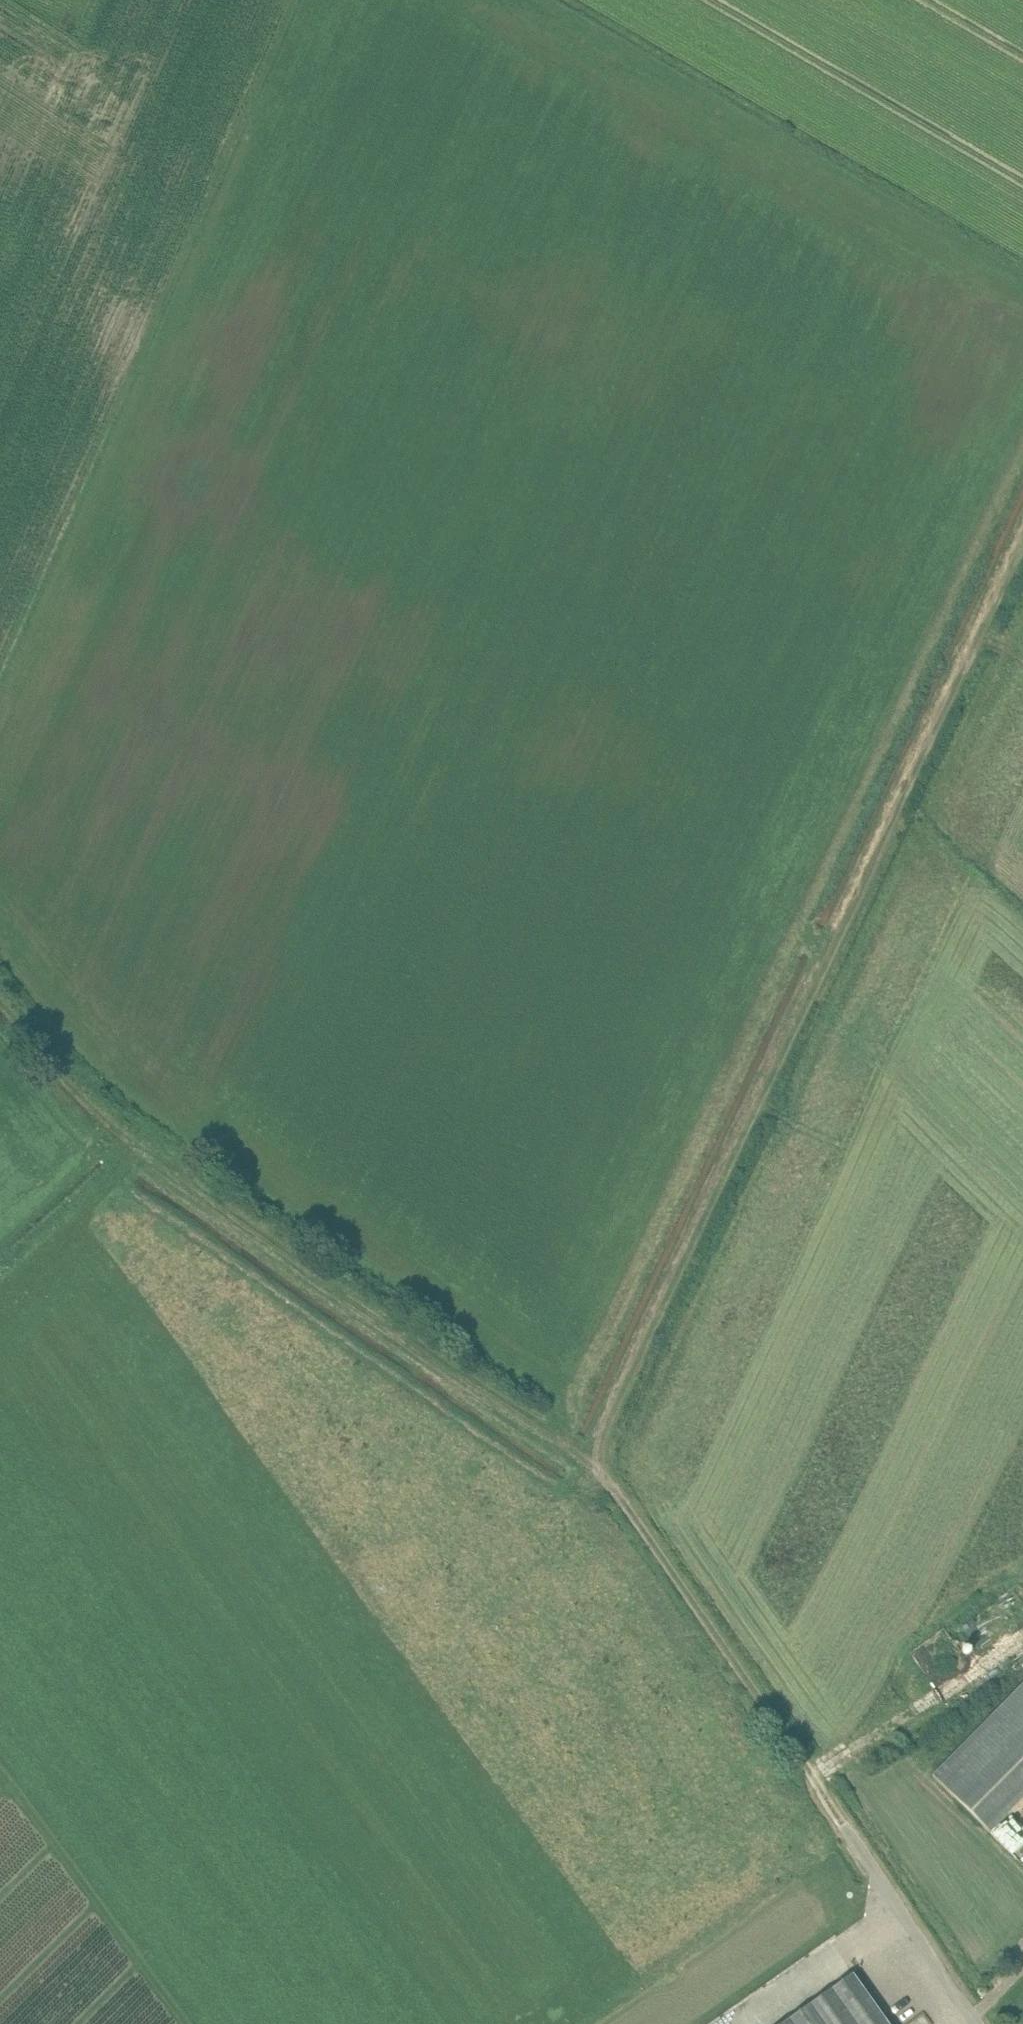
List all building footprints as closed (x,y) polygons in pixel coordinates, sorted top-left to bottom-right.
[(933,1677),(963,1648),(943,1627),(913,1656),(933,1677)] [(932,1778),(989,1834),(1022,1799),(1022,1685),(932,1778)] [(853,1974),(782,2023),(888,2023),(853,1974)]
